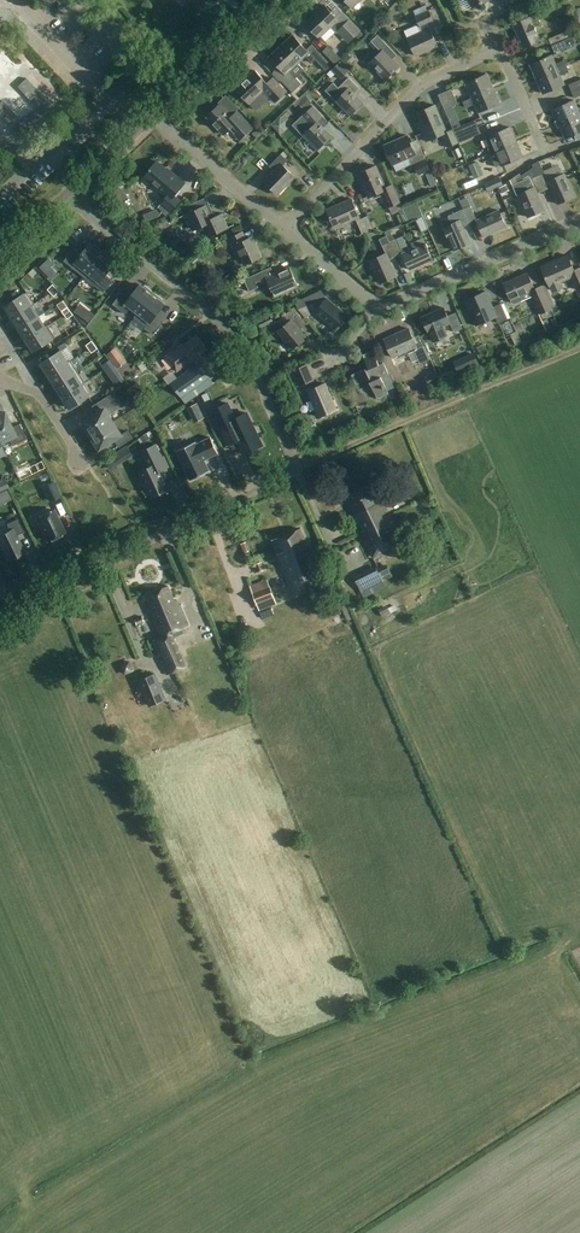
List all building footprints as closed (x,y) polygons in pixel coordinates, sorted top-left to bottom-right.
[(350,20),(338,7),(331,13),(325,6),(306,24),(319,38),(335,23),(341,29),(350,20)] [(416,17),(419,24),(405,30),(416,56),(438,46),(430,29),(429,29),(427,24),(434,21),(429,11),(416,17)] [(537,14),(513,24),(523,48),(540,41),(534,25),(540,23),(537,14)] [(571,29),(549,39),(552,45),(573,36),(571,29)] [(381,52),(370,63),(386,80),(399,67),(392,60),(397,55),(378,35),(371,41),(381,52)] [(281,46),(297,64),(305,56),(312,64),(315,60),(325,71),(331,66),(316,50),(311,54),(293,36),(281,46)] [(573,36),(552,45),(554,52),(562,49),(563,51),(577,45),(573,36)] [(478,45),(475,38),(466,42),(470,49),(478,45)] [(297,64),(281,46),(270,58),(287,76),(282,82),(293,93),(298,88),(293,82),(296,79),(289,71),(297,64)] [(332,47),(328,51),(336,59),(340,55),(332,47)] [(537,79),(567,66),(564,60),(555,64),(552,56),(530,65),(537,79)] [(350,70),(341,61),(332,70),(342,79),(350,70)] [(567,66),(537,79),(543,94),(564,85),(560,76),(569,72),(567,66)] [(286,92),(273,78),(267,84),(255,70),(236,89),(250,104),(264,91),(275,102),(286,92)] [(472,98),(493,89),(487,74),(466,83),(472,98)] [(28,78),(18,86),(44,115),(53,106),(28,78)] [(360,89),(349,78),(339,88),(333,83),(326,91),(336,101),(335,101),(350,117),(364,103),(355,94),(360,89)] [(579,87),(579,79),(569,84),(571,91),(579,87)] [(571,91),(574,97),(579,95),(579,87),(571,91)] [(458,104),(452,89),(438,95),(445,110),(458,104)] [(493,89),(472,98),(479,112),(500,103),(493,89)] [(579,115),(579,107),(578,108),(574,100),(553,110),(559,124),(579,115)] [(0,103),(0,115),(9,125),(18,117),(3,101),(0,103)] [(235,134),(240,140),(252,128),(237,112),(231,117),(220,104),(207,117),(224,135),(231,129),(236,134),(235,134)] [(317,151),(333,136),(332,136),(322,126),(327,121),(313,106),(293,125),(303,135),(302,135),(303,136),(317,150),(317,151)] [(458,143),(458,142),(458,141),(456,137),(453,130),(447,133),(435,106),(417,113),(425,131),(423,132),(427,142),(442,135),(448,148),(458,143)] [(34,111),(13,129),(20,137),(40,119),(34,111)] [(559,124),(565,139),(574,135),(579,132),(579,115),(559,124)] [(456,137),(479,127),(476,120),(453,130),(456,137)] [(479,127),(456,137),(458,141),(465,138),(466,140),(481,133),(479,127)] [(258,128),(247,139),(251,144),(263,133),(258,128)] [(495,151),(517,142),(510,128),(489,137),(495,151)] [(425,172),(431,170),(418,140),(410,143),(407,135),(385,145),(393,165),(409,158),(412,165),(415,164),(419,175),(425,172)] [(495,151),(490,153),(496,167),(501,165),(502,166),(523,157),(517,142),(495,151)] [(288,161),(281,155),(270,167),(275,172),(265,182),(278,195),(295,177),(284,166),(288,161)] [(481,159),(474,162),(478,175),(485,173),(481,159)] [(168,169),(167,170),(157,161),(144,177),(167,197),(161,204),(170,213),(181,200),(175,195),(185,183),(168,169)] [(533,167),(544,191),(550,188),(558,204),(574,196),(564,174),(553,179),(552,177),(547,179),(539,161),(532,164),(533,167)] [(382,192),(388,208),(392,215),(403,210),(400,203),(392,185),(385,188),(376,166),(358,173),(368,198),(382,192)] [(517,196),(518,195),(528,217),(545,210),(537,194),(544,191),(533,167),(516,179),(518,183),(512,185),(517,196)] [(495,179),(484,184),(488,191),(503,184),(499,176),(494,178),(495,179)] [(461,205),(470,224),(477,221),(484,237),(506,227),(499,210),(477,220),(474,213),(467,199),(465,200),(463,195),(458,197),(462,205),(461,205)] [(184,216),(185,215),(192,228),(202,224),(208,238),(228,228),(221,214),(212,219),(208,210),(211,208),(206,197),(181,209),(184,216)] [(373,229),(368,216),(361,220),(352,199),(327,210),(335,228),(356,219),(362,234),(373,229)] [(470,224),(461,205),(458,207),(460,211),(448,216),(452,224),(444,228),(454,250),(471,243),(464,227),(470,224)] [(418,218),(424,229),(431,225),(425,214),(418,218)] [(414,248),(409,250),(403,236),(396,239),(394,240),(390,230),(385,232),(387,236),(396,257),(403,254),(410,270),(432,260),(422,237),(411,242),(414,248)] [(262,257),(253,237),(246,240),(242,233),(229,239),(234,248),(236,247),(244,265),(262,257)] [(387,236),(379,239),(386,253),(370,260),(380,283),(396,276),(389,260),(396,257),(387,236)] [(84,277),(103,252),(94,245),(93,247),(89,244),(81,254),(74,248),(64,261),(84,277)] [(112,259),(103,252),(84,277),(104,292),(113,280),(106,274),(114,264),(111,261),(112,259)] [(550,287),(553,293),(564,288),(561,282),(572,277),(578,290),(579,289),(579,269),(575,271),(568,255),(542,267),(550,287)] [(271,268),(244,280),(249,291),(259,287),(256,282),(267,278),(275,297),(298,286),(289,267),(274,274),(271,268)] [(504,284),(511,300),(512,302),(514,304),(520,301),(521,298),(520,296),(531,291),(543,320),(552,316),(550,310),(552,309),(551,307),(554,306),(545,285),(542,286),(535,289),(528,273),(504,284)] [(416,291),(424,287),(420,280),(412,284),(416,291)] [(53,284),(47,289),(51,293),(56,288),(53,284)] [(134,317),(154,292),(145,285),(143,287),(140,285),(129,298),(121,292),(112,304),(125,314),(129,309),(136,315),(134,317)] [(56,288),(51,293),(54,296),(59,291),(56,288)] [(12,317),(34,303),(27,292),(5,306),(12,317)] [(153,335),(164,320),(157,314),(161,309),(165,304),(161,302),(163,300),(154,292),(134,317),(146,326),(144,328),(153,335)] [(508,319),(501,304),(493,307),(486,292),(465,301),(477,326),(496,318),(498,323),(508,319)] [(309,296),(295,302),(298,309),(305,318),(311,315),(307,305),(312,303),(309,296)] [(346,315),(327,299),(315,313),(335,329),(346,315)] [(34,303),(12,317),(19,328),(39,316),(32,305),(35,304),(34,303)] [(67,307),(61,311),(64,315),(70,311),(67,307)] [(444,307),(422,317),(433,342),(448,335),(444,326),(451,323),(454,332),(463,328),(456,313),(448,316),(444,307)] [(307,323),(293,308),(284,316),(290,322),(277,332),(293,350),(307,338),(299,330),(307,323)] [(70,311),(64,315),(67,319),(73,315),(70,311)] [(89,322),(95,314),(90,311),(84,319),(89,322)] [(270,315),(257,321),(260,328),(274,322),(270,315)] [(39,316),(19,328),(26,339),(46,327),(39,316)] [(547,319),(542,321),(546,330),(551,328),(547,319)] [(33,351),(53,338),(46,327),(26,339),(33,351)] [(385,340),(392,357),(392,358),(413,349),(420,364),(431,359),(425,346),(418,349),(409,329),(385,340)] [(521,342),(516,331),(507,335),(508,338),(512,336),(516,344),(521,342)] [(207,349),(197,336),(177,351),(177,349),(166,358),(177,372),(207,349)] [(92,341),(86,345),(89,349),(95,345),(92,341)] [(58,347),(60,351),(61,350),(67,346),(65,343),(58,347)] [(95,345),(89,349),(91,353),(97,349),(95,345)] [(41,363),(49,374),(71,360),(70,360),(68,361),(61,350),(60,351),(41,363)] [(379,365),(373,350),(363,355),(369,369),(367,370),(366,369),(352,375),(356,385),(369,379),(378,399),(389,394),(387,390),(394,387),(384,363),(379,365)] [(78,371),(71,360),(49,374),(56,385),(78,371)] [(110,360),(104,364),(107,368),(113,364),(110,360)] [(314,380),(307,363),(292,370),(292,371),(290,372),(292,375),(294,375),(299,386),(314,380)] [(113,364),(107,368),(110,372),(116,368),(113,364)] [(197,365),(171,384),(182,399),(208,379),(197,365)] [(56,385),(63,396),(85,382),(78,371),(56,385)] [(70,408),(90,395),(83,384),(85,383),(85,382),(63,396),(70,408)] [(336,410),(325,383),(308,391),(319,417),(336,410)] [(82,427),(89,437),(113,422),(104,408),(110,404),(106,397),(93,406),(98,413),(82,422),(84,425),(82,427)] [(244,454),(262,445),(246,413),(235,418),(227,403),(213,410),(230,444),(237,441),(240,445),(244,454)] [(1,442),(9,438),(13,444),(26,438),(19,424),(12,428),(4,411),(1,413),(0,411),(0,440),(1,442)] [(121,434),(113,422),(89,437),(94,446),(97,445),(98,447),(114,438),(118,445),(131,436),(127,430),(121,434)] [(196,444),(195,441),(176,451),(190,480),(209,471),(204,460),(218,453),(210,437),(196,444)] [(156,444),(142,450),(149,467),(139,472),(151,498),(170,489),(161,471),(169,467),(164,456),(162,457),(156,444)] [(41,460),(35,464),(38,471),(45,468),(41,460)] [(9,487),(5,479),(0,481),(0,492),(9,487)] [(50,502),(61,497),(53,481),(43,486),(50,502)] [(373,556),(402,542),(380,496),(376,497),(370,484),(348,495),(356,513),(353,515),(358,524),(361,523),(364,530),(361,531),(373,556)] [(37,517),(48,540),(64,533),(53,510),(37,517)] [(8,560),(24,552),(16,535),(24,531),(17,518),(6,523),(10,530),(0,535),(0,543),(8,560)] [(295,596),(326,584),(316,560),(314,561),(310,551),(312,550),(309,541),(306,542),(300,528),(272,540),(295,596)] [(361,592),(384,581),(376,565),(354,575),(361,592)] [(277,604),(269,585),(267,579),(250,586),(252,592),(260,611),(277,604)] [(168,586),(146,595),(153,610),(151,611),(153,616),(152,617),(161,637),(153,640),(159,655),(161,654),(164,661),(162,662),(167,675),(186,667),(182,656),(171,633),(189,625),(180,605),(179,605),(177,600),(175,601),(168,586)] [(137,625),(145,622),(142,616),(135,619),(137,625)] [(135,667),(132,659),(125,662),(128,670),(135,667)] [(165,697),(155,674),(139,680),(149,703),(165,697)] [(185,693),(177,696),(182,706),(189,702),(185,693)]
